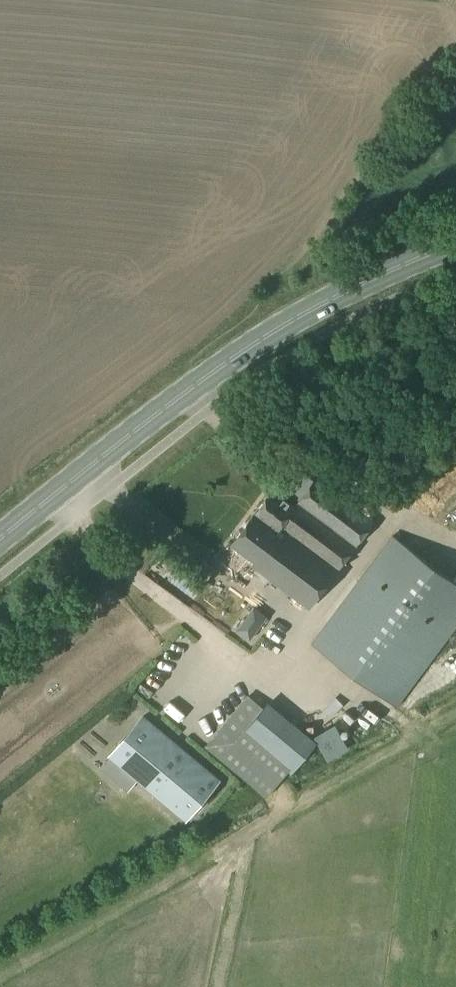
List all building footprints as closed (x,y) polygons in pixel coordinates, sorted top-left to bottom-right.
[(276,485),(232,542),(255,560),(252,564),(309,607),(373,523),(316,479),(298,502),(276,485)] [(310,643),(396,707),(455,627),(455,583),(392,534),(310,643)] [(166,553),(156,567),(168,576),(178,562),(166,553)] [(246,618),(238,628),(251,638),(259,627),(246,618)] [(269,702),(243,733),(245,735),(288,772),(290,773),(317,742),(269,702)] [(146,715),(111,756),(188,821),(223,780),(146,715)] [(216,739),(208,747),(270,797),(290,773),(288,772),(245,735),(235,746),(225,747),(216,739)]
